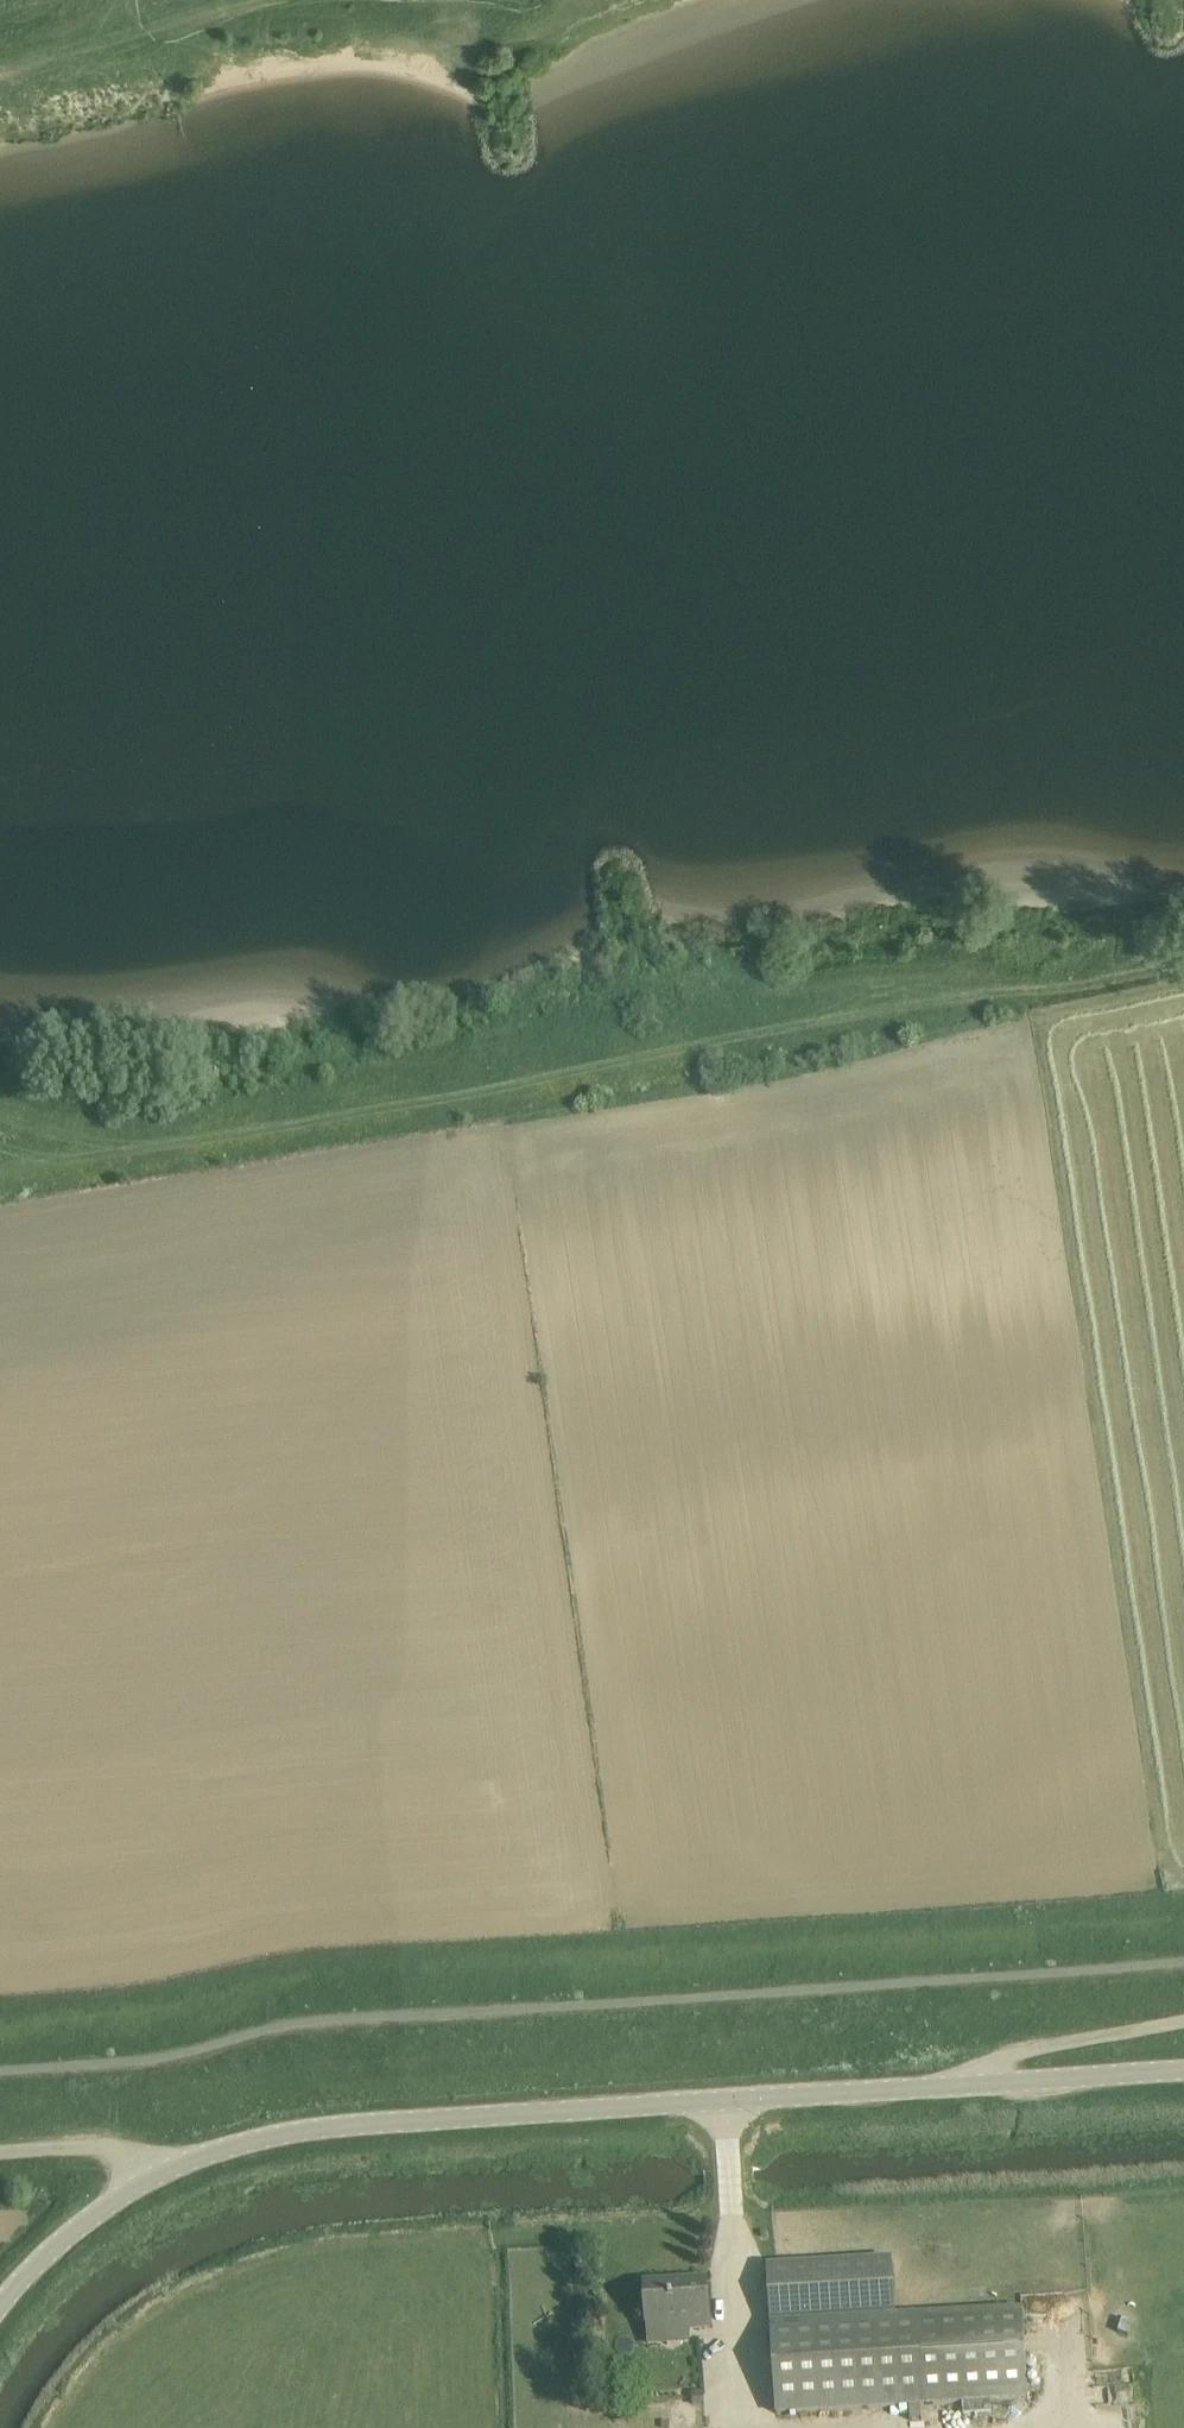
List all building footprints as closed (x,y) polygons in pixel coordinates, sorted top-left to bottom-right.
[(768,2265),(771,2323),(895,2316),(891,2258),(768,2265)] [(710,2326),(708,2304),(707,2280),(644,2283),(645,2307),(646,2324),(689,2322),(689,2328),(710,2326)] [(1021,2308),(895,2316),(900,2406),(1026,2398),(1021,2308)] [(777,2413),(900,2406),(895,2316),(771,2323),(777,2413)] [(993,2413),(993,2402),(965,2403),(965,2413),(993,2413)]
